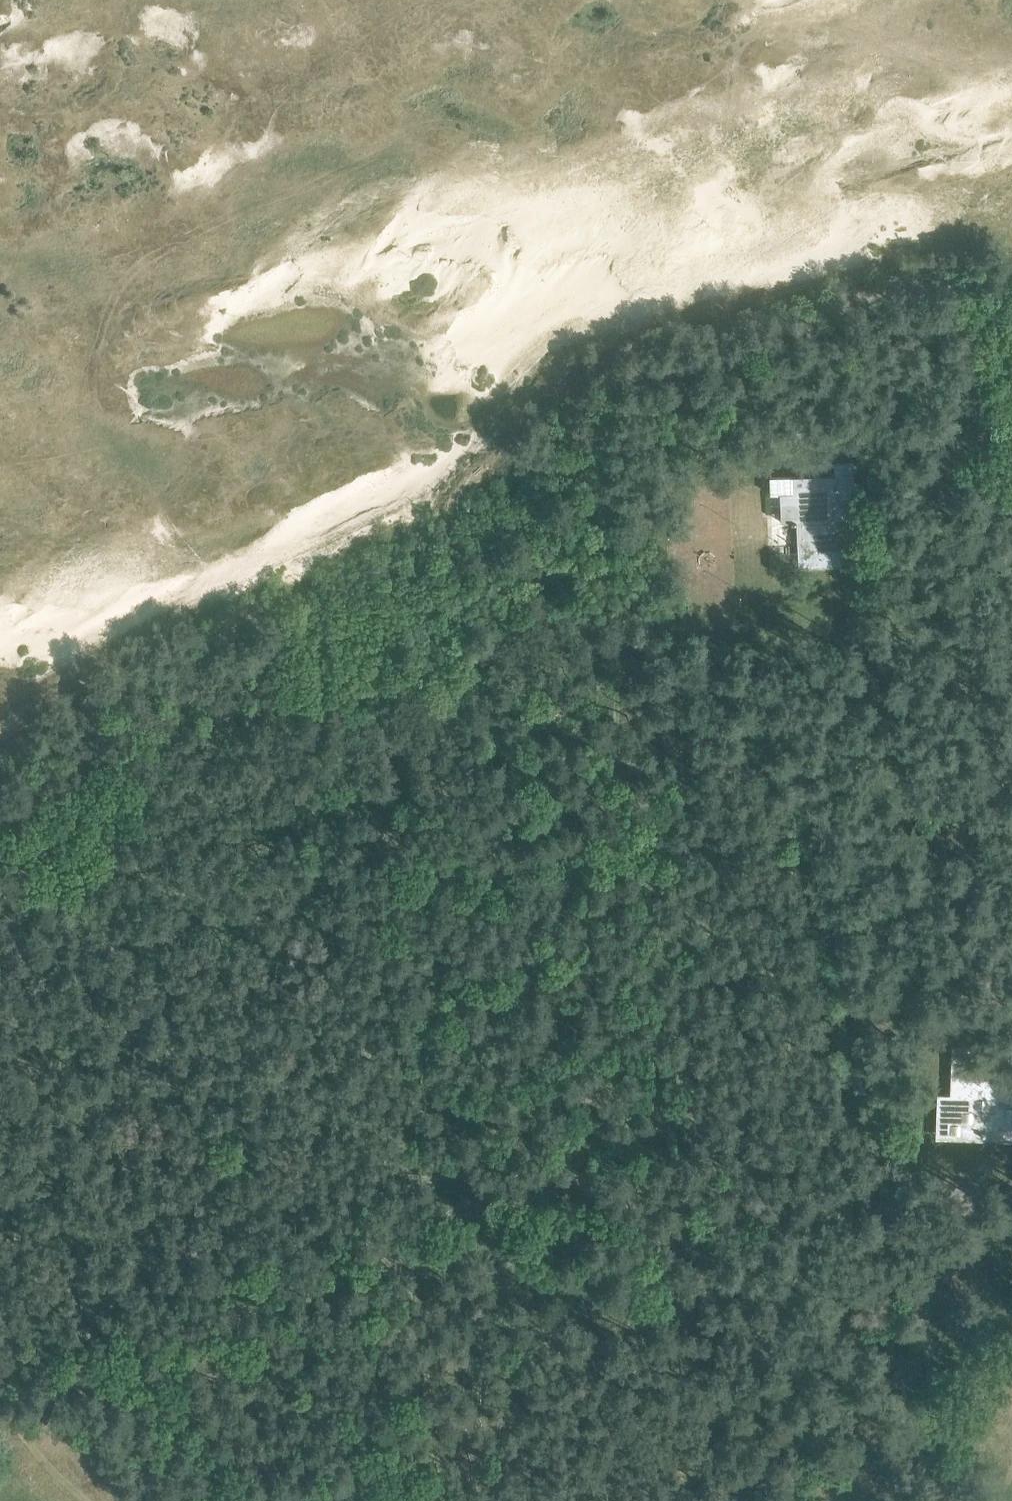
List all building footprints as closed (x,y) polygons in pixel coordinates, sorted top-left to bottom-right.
[(798,568),(856,566),(852,462),(832,463),(833,475),(769,478),(770,495),(779,495),(780,523),(790,523),(790,525),(797,525),(798,568)] [(952,1060),(950,1095),(937,1094),(935,1138),(997,1141),(998,1128),(1011,1129),(1011,1062),(952,1060)]
